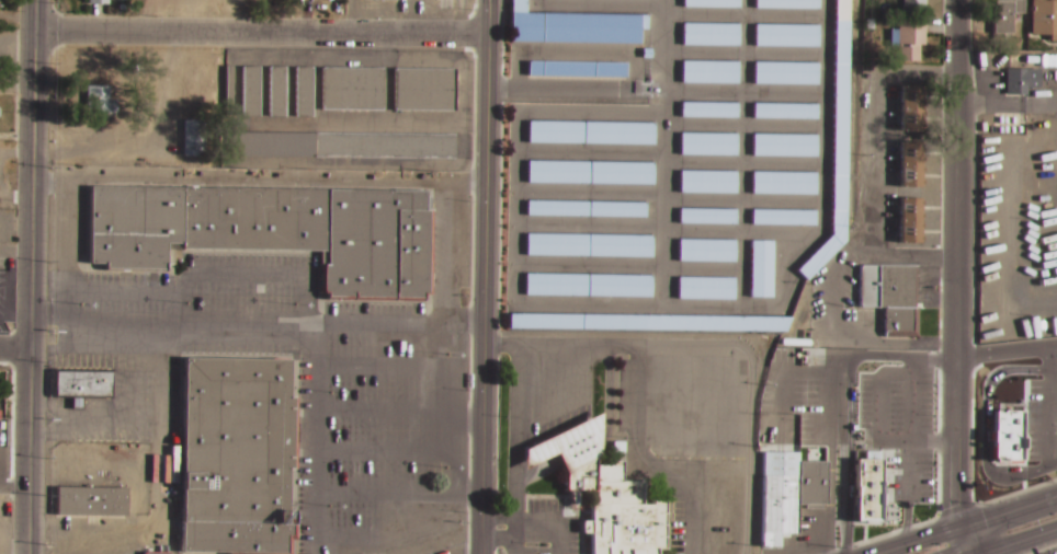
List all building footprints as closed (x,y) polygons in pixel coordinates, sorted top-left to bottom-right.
[(509,39),(510,0),(523,0),(523,14),(646,18),(645,31),(638,31),(638,43),(509,39)] [(682,9),(738,9),(738,0),(682,0),(682,9)] [(755,9),(755,0),(818,0),(818,10),(755,9)] [(830,236),(834,0),(848,0),(844,242),(805,280),(795,270),(830,236)] [(902,15),(902,0),(925,0),(925,15),(902,15)] [(996,18),(996,0),(1024,0),(1024,14),(1013,14),(1013,34),(993,34),(993,18),(996,18)] [(1032,35),(1032,0),(1056,0),(1056,35),(1032,35)] [(681,24),(738,25),(737,46),(681,45),(681,24)] [(898,25),(925,25),(925,45),(920,45),(920,62),(898,62),(898,25)] [(754,46),(754,26),(818,26),(817,46),(754,46)] [(1041,57),(1056,57),(1056,68),(1041,68),(1041,57)] [(526,77),(526,62),(624,65),(624,79),(526,77)] [(681,62),(737,64),(737,84),(680,83),(681,62)] [(816,83),(753,83),(753,64),(817,64),(816,83)] [(245,68),(259,68),(259,117),(245,117),(245,68)] [(270,68),(285,68),(285,116),(270,116),(270,68)] [(295,68),(311,68),(311,117),(295,117),(295,68)] [(321,69),(380,68),(382,111),(321,112),(321,69)] [(394,70),(453,69),(453,112),(395,112),(394,70)] [(1025,95),(1005,95),(1005,70),(1038,70),(1038,88),(1025,88),(1025,95)] [(88,86),(110,86),(110,101),(120,101),(120,115),(88,115),(88,86)] [(900,88),(921,88),(921,132),(900,132),(900,88)] [(736,118),(681,117),(681,103),(736,104),(736,118)] [(752,105),(816,105),(816,119),(752,118),(752,105)] [(184,120),(203,120),(203,157),(185,158),(184,120)] [(652,146),(526,143),(527,123),(653,125),(652,146)] [(230,132),(454,135),(454,160),(229,158),(230,132)] [(679,135),(736,135),(736,155),(679,155),(679,135)] [(752,157),(752,136),(816,136),(816,157),(752,157)] [(900,143),(920,143),(921,188),(900,189),(900,143)] [(526,184),(526,162),(652,164),(652,186),(526,184)] [(679,172),(736,173),(735,194),(679,193),(679,172)] [(752,194),(752,173),(815,174),(815,194),(752,194)] [(93,194),(422,193),(422,212),(425,212),(425,296),(421,296),(421,300),(326,300),(326,293),(321,293),(321,267),(325,267),(325,250),(184,251),(184,245),(168,245),(168,272),(109,272),(109,265),(93,265),(93,194)] [(898,200),(920,200),(920,245),(899,245),(898,200)] [(525,216),(526,201),(645,204),(645,217),(588,216),(588,217),(525,216)] [(678,223),(679,210),(735,210),(735,224),(678,223)] [(814,211),(814,226),(751,224),(751,211),(814,211)] [(651,258),(525,256),(525,234),(651,238),(651,258)] [(678,241),(735,241),(734,262),(678,262),(678,241)] [(750,242),(771,242),(771,299),(750,299),(750,242)] [(878,267),(917,267),(917,310),(919,310),(919,338),(884,338),(884,309),(878,309),(878,267)] [(524,297),(525,275),(650,277),(650,299),(524,297)] [(677,279),(734,279),(732,300),(677,300),(677,279)] [(508,330),(508,315),(788,319),(783,333),(508,330)] [(289,542),(289,553),(186,553),(185,361),(286,361),(286,399),(293,399),(294,473),(285,473),(285,521),(295,521),(295,542),(289,542)] [(57,373),(113,373),(113,396),(57,396),(57,373)] [(1031,424),(1048,419),(1050,429),(1033,432),(1031,424)] [(763,454),(799,454),(799,464),(827,463),(827,507),(797,507),(797,535),(781,535),(781,550),(763,550),(763,454)] [(667,505),(667,553),(593,553),(592,494),(565,494),(565,475),(596,460),(596,469),(614,469),(614,464),(623,464),(623,485),(644,485),(644,507),(655,507),(655,505),(667,505)] [(853,460),(853,523),(880,523),(880,460),(853,460)] [(58,489),(128,489),(128,518),(58,518),(58,489)]
